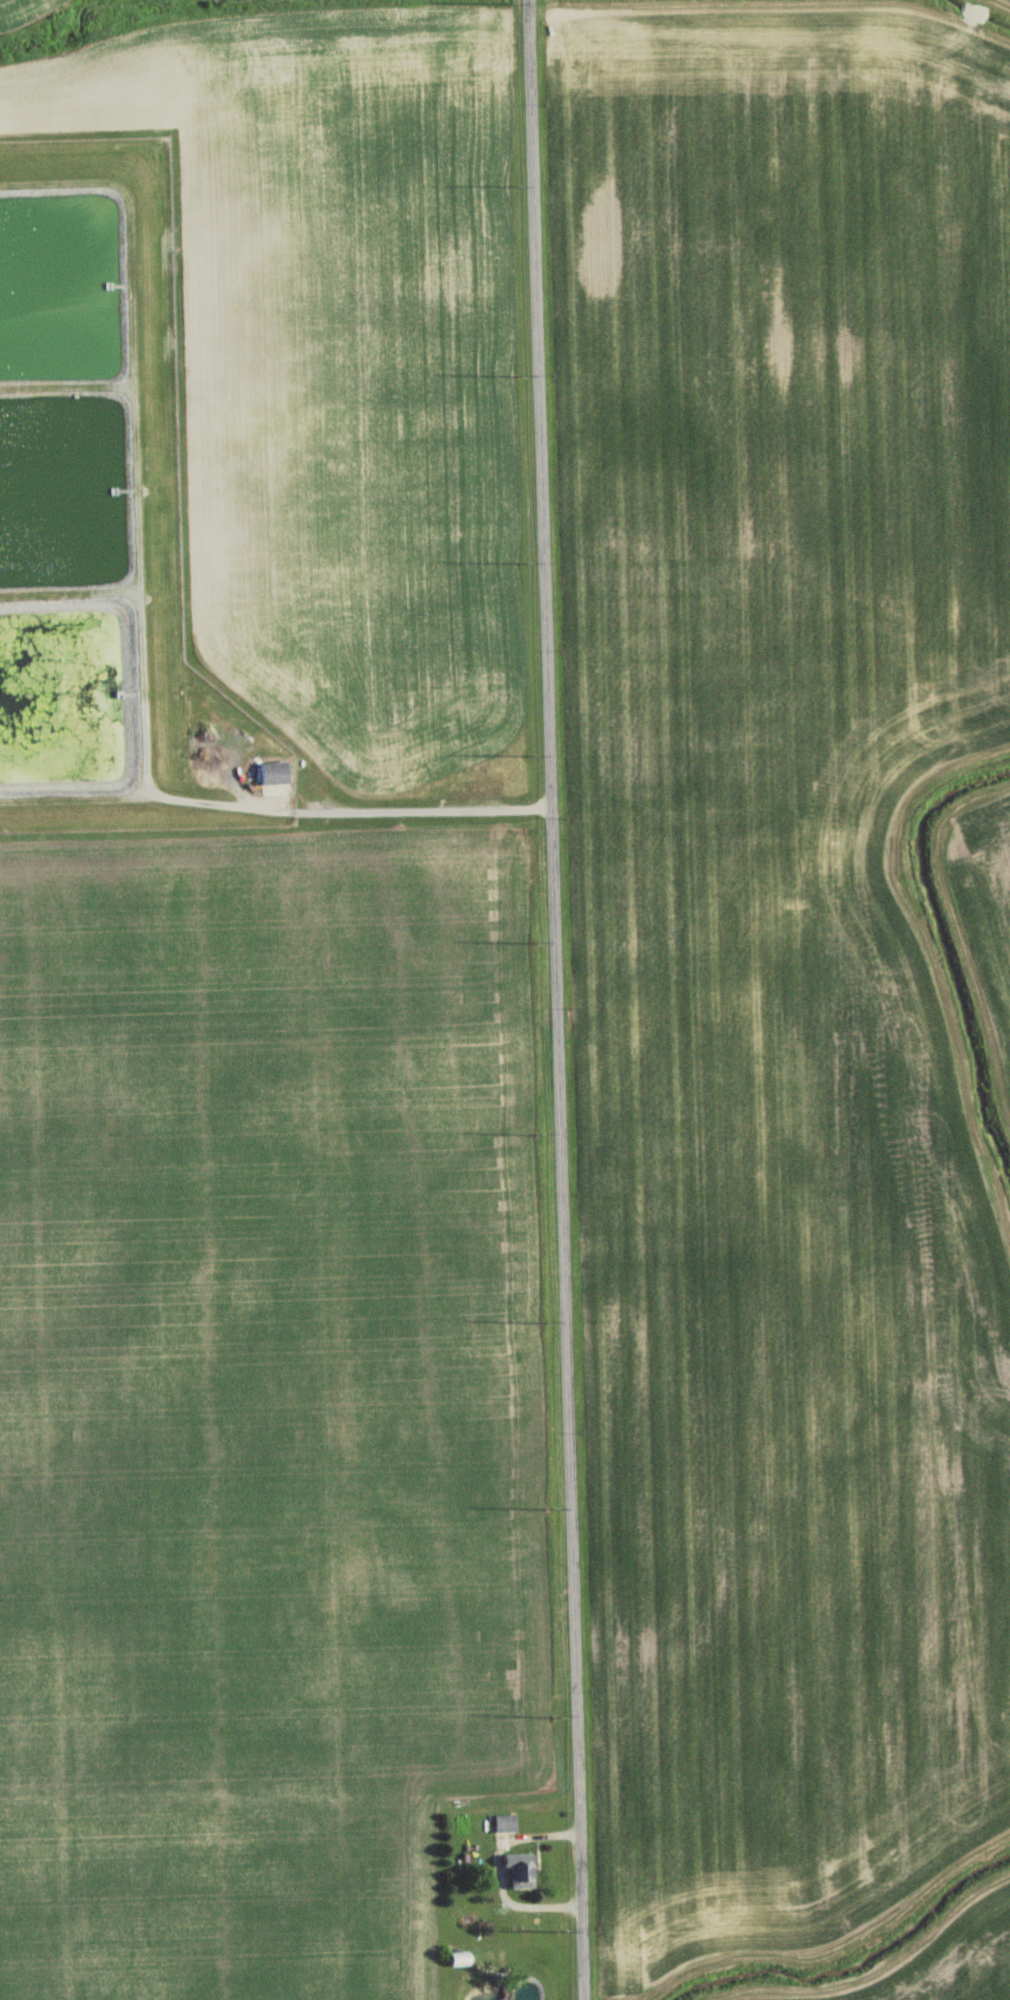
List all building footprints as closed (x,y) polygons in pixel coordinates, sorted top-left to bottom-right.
[(491,1833),(511,1832),(510,1816),(490,1817),(491,1833)]
